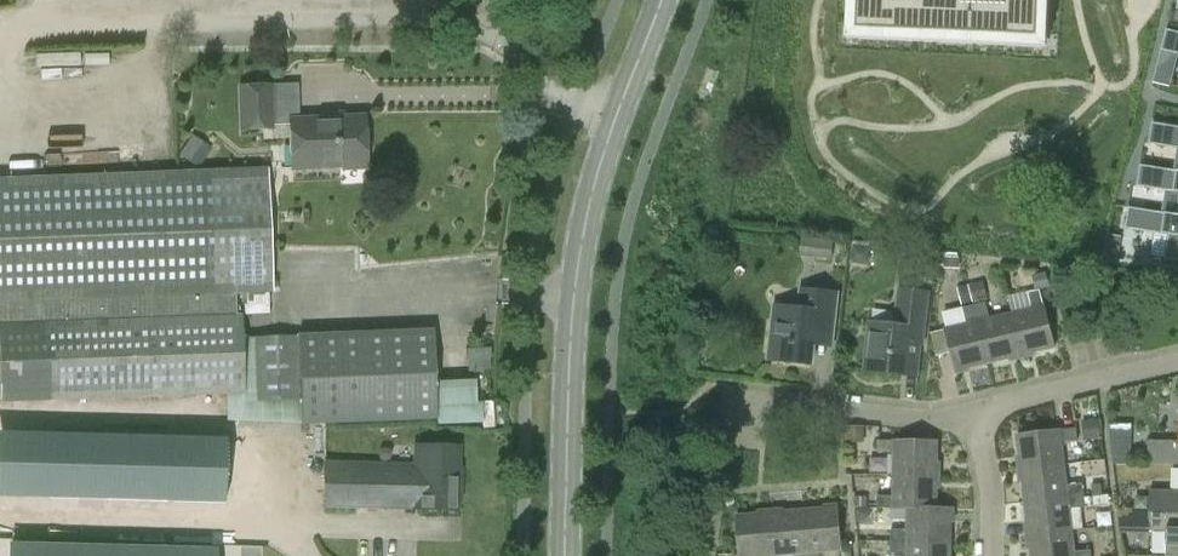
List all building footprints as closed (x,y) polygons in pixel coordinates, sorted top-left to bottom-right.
[(855,38),(1052,46),(1054,0),(856,0),(855,38)] [(1169,57),(1177,58),(1177,37),(1173,36),(1169,57)] [(273,84),(238,86),(239,130),(274,129),(273,84)] [(363,116),(290,119),(292,169),(365,165),(363,116)] [(1153,138),(1177,142),(1177,122),(1156,118),(1153,138)] [(195,134),(183,151),(201,164),(213,146),(195,134)] [(1141,182),(1177,187),(1177,166),(1144,160),(1141,182)] [(214,171),(0,179),(0,396),(0,403),(244,394),(241,315),(236,315),(235,294),(273,292),(268,169),(214,171)] [(1130,224),(1173,231),(1170,255),(1177,256),(1177,210),(1133,203),(1130,224)] [(1105,248),(1103,261),(1118,264),(1120,250),(1105,248)] [(799,287),(797,309),(775,306),(769,360),(812,364),(814,346),(834,348),(841,291),(799,287)] [(1032,308),(1011,313),(1021,355),(1054,347),(1044,305),(1040,290),(1040,289),(1035,290),(1028,292),(1032,308)] [(902,374),(905,342),(921,344),(927,293),(900,290),(896,326),(870,323),(865,370),(902,374)] [(986,303),(974,305),(989,363),(1021,355),(1011,313),(990,318),(986,303)] [(967,324),(945,329),(955,371),(989,363),(974,305),(963,308),(967,324)] [(301,399),(302,425),(436,420),(433,329),(255,337),(257,401),(301,399)] [(492,368),(492,346),(469,346),(469,368),(492,368)] [(440,379),(442,423),(481,421),(479,377),(440,379)] [(1135,461),(1133,421),(1111,422),(1113,462),(1135,461)] [(1076,428),(1060,430),(1017,435),(1021,469),(1064,464),(1061,443),(1078,441),(1076,428)] [(49,435),(47,501),(224,505),(226,440),(49,435)] [(878,452),(894,452),(894,475),(937,475),(938,441),(878,440),(878,452)] [(1148,442),(1148,464),(1177,464),(1177,442),(1148,442)] [(324,507),(416,509),(455,510),(457,446),(417,445),(417,463),(324,461),(324,507)] [(1067,485),(1064,464),(1021,469),(1025,502),(1084,495),(1083,483),(1067,485)] [(893,508),(951,509),(951,508),(937,508),(937,475),(894,475),(893,496),(878,495),(877,508),(893,508)] [(1150,490),(1150,511),(1177,512),(1177,491),(1150,490)] [(1072,530),(1069,508),(1085,506),(1084,495),(1025,502),(1029,536),(1072,530)] [(841,547),(838,507),(803,510),(807,555),(820,555),(819,553),(841,551),(842,555),(852,555),(851,546),(841,547)] [(857,508),(857,521),(864,521),(870,513),(870,508),(857,508)] [(893,509),(894,509),(894,530),(859,529),(858,541),(892,541),(892,542),(951,543),(951,509),(893,508),(893,509)] [(797,555),(807,555),(803,510),(770,513),(774,555),(779,555),(797,555)] [(1150,511),(1120,511),(1120,525),(1150,526),(1149,531),(1167,531),(1167,555),(1177,555),(1177,512),(1150,511)] [(770,513),(736,515),(739,555),(774,555),(770,513)] [(1074,552),(1072,530),(1029,536),(1031,555),(1092,555),(1091,550),(1074,552)] [(907,555),(950,555),(951,543),(892,542),(891,553),(907,553),(907,555)] [(9,555),(216,555),(216,550),(9,545),(9,555)]
